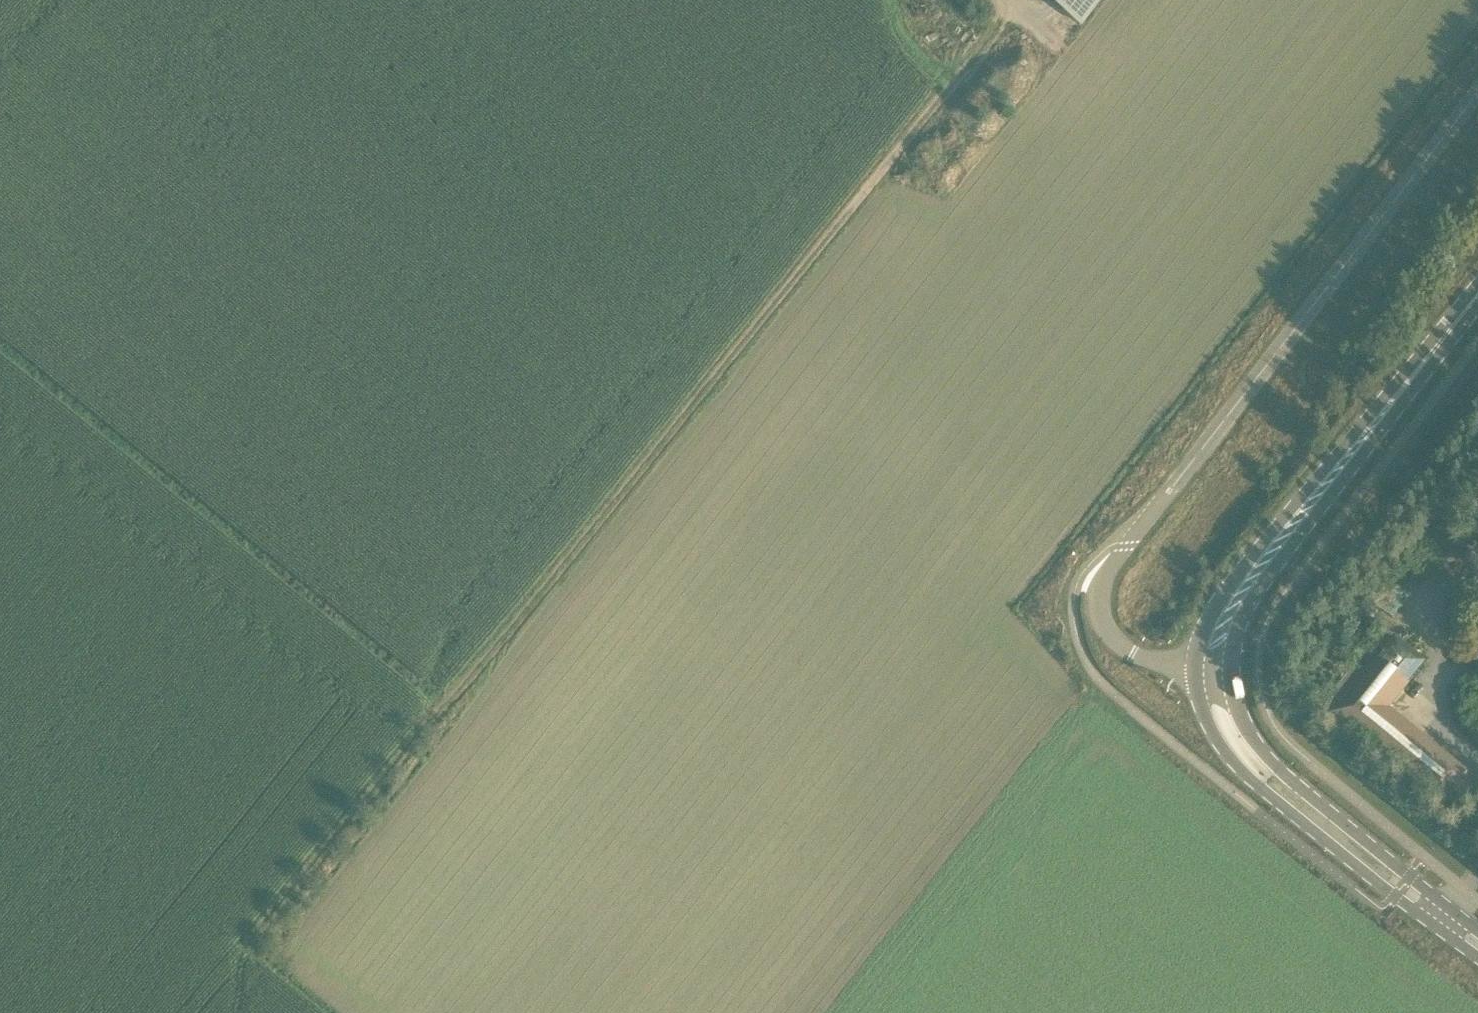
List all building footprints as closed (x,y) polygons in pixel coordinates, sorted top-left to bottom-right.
[(1083,28),(1104,0),(1047,0),(1083,28)] [(1354,667),(1315,714),(1335,731),(1342,722),(1443,807),(1448,801),(1458,810),(1476,789),(1465,779),(1468,775),(1389,709),(1409,686),(1375,657),(1361,673),(1354,667)]
